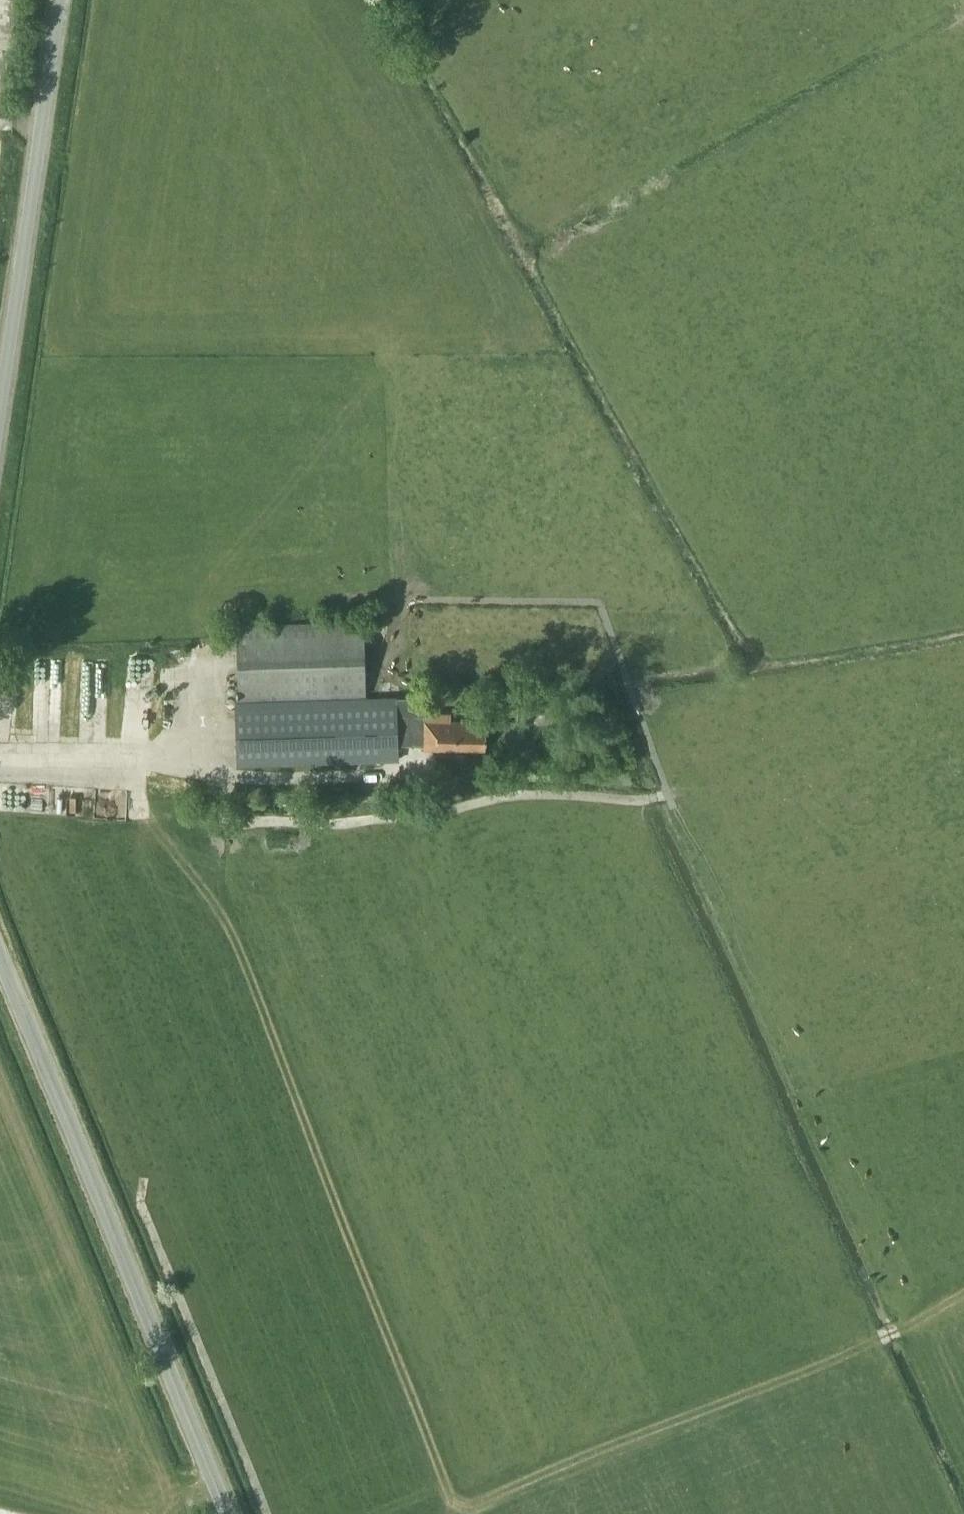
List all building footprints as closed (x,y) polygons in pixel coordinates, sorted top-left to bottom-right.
[(239,699),(366,695),(364,619),(237,623),(239,699)] [(132,658),(133,679),(159,678),(158,657),(132,658)] [(487,746),(487,745),(486,717),(451,718),(451,710),(426,711),(425,695),(237,700),(238,763),(399,758),(399,743),(425,742),(425,746),(487,746)] [(111,697),(89,699),(90,714),(112,713),(111,697)] [(558,704),(545,704),(545,717),(558,717),(558,704)]
